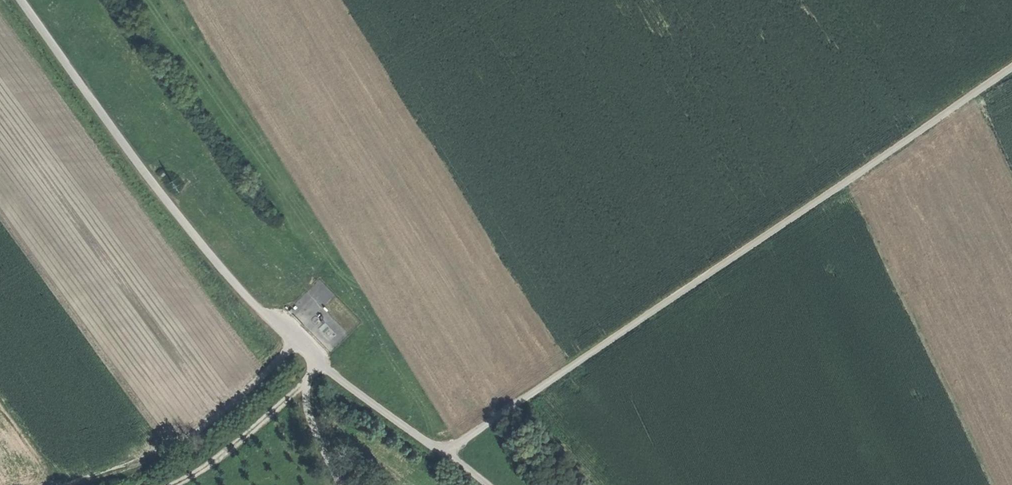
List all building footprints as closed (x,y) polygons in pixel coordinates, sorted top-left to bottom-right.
[(303,321),(333,291),(320,278),(290,308),(303,321)]
